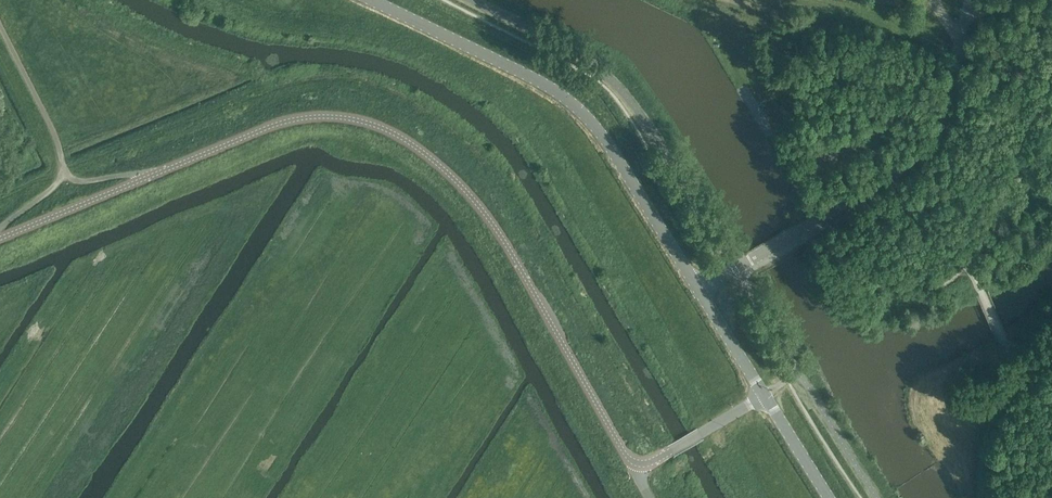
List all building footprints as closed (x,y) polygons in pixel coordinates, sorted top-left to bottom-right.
[(885,114),(876,120),(884,132),(893,125),(885,114)]
